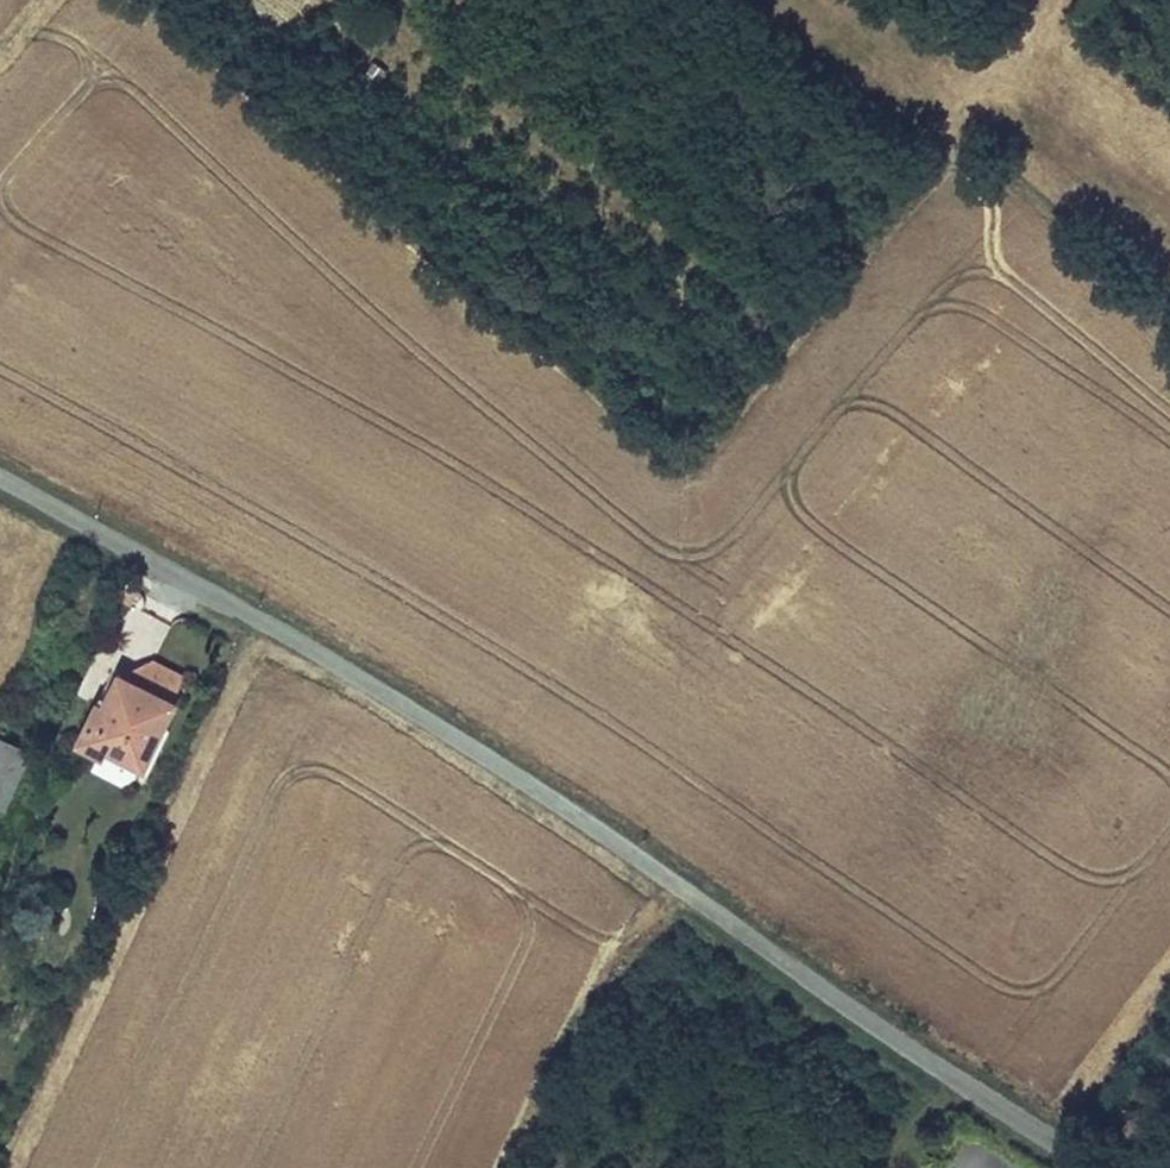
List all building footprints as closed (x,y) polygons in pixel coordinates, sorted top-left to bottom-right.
[(173,699),(117,672),(104,702),(99,700),(80,742),(100,752),(106,740),(143,759),(173,699)] [(0,737),(0,803),(4,805),(30,750),(0,737)]
